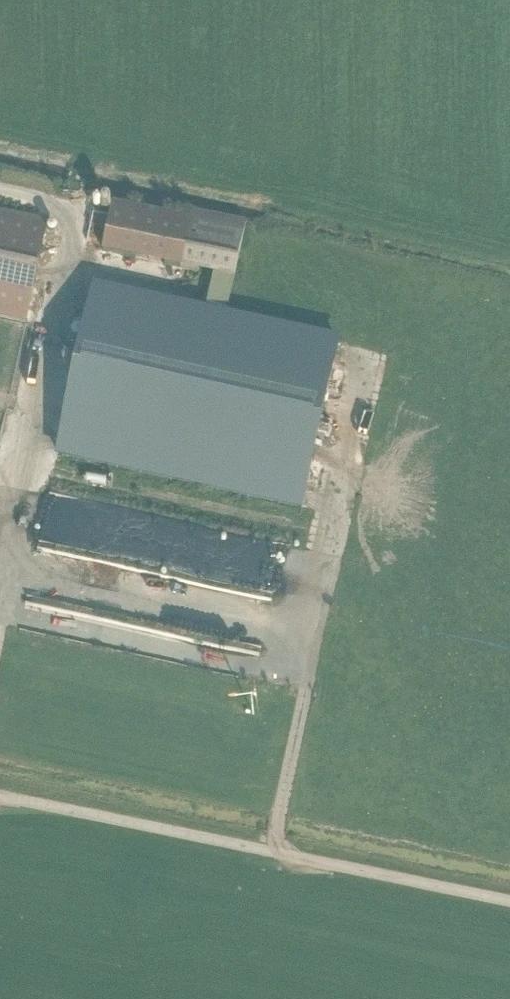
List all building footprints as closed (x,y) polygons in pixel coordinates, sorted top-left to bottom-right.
[(113,202),(103,250),(214,274),(208,304),(228,308),(235,278),(246,222),(192,210),(190,219),(113,202)] [(26,321),(48,221),(0,211),(0,316),(26,321)] [(95,289),(58,453),(302,507),(339,342),(95,289)]
